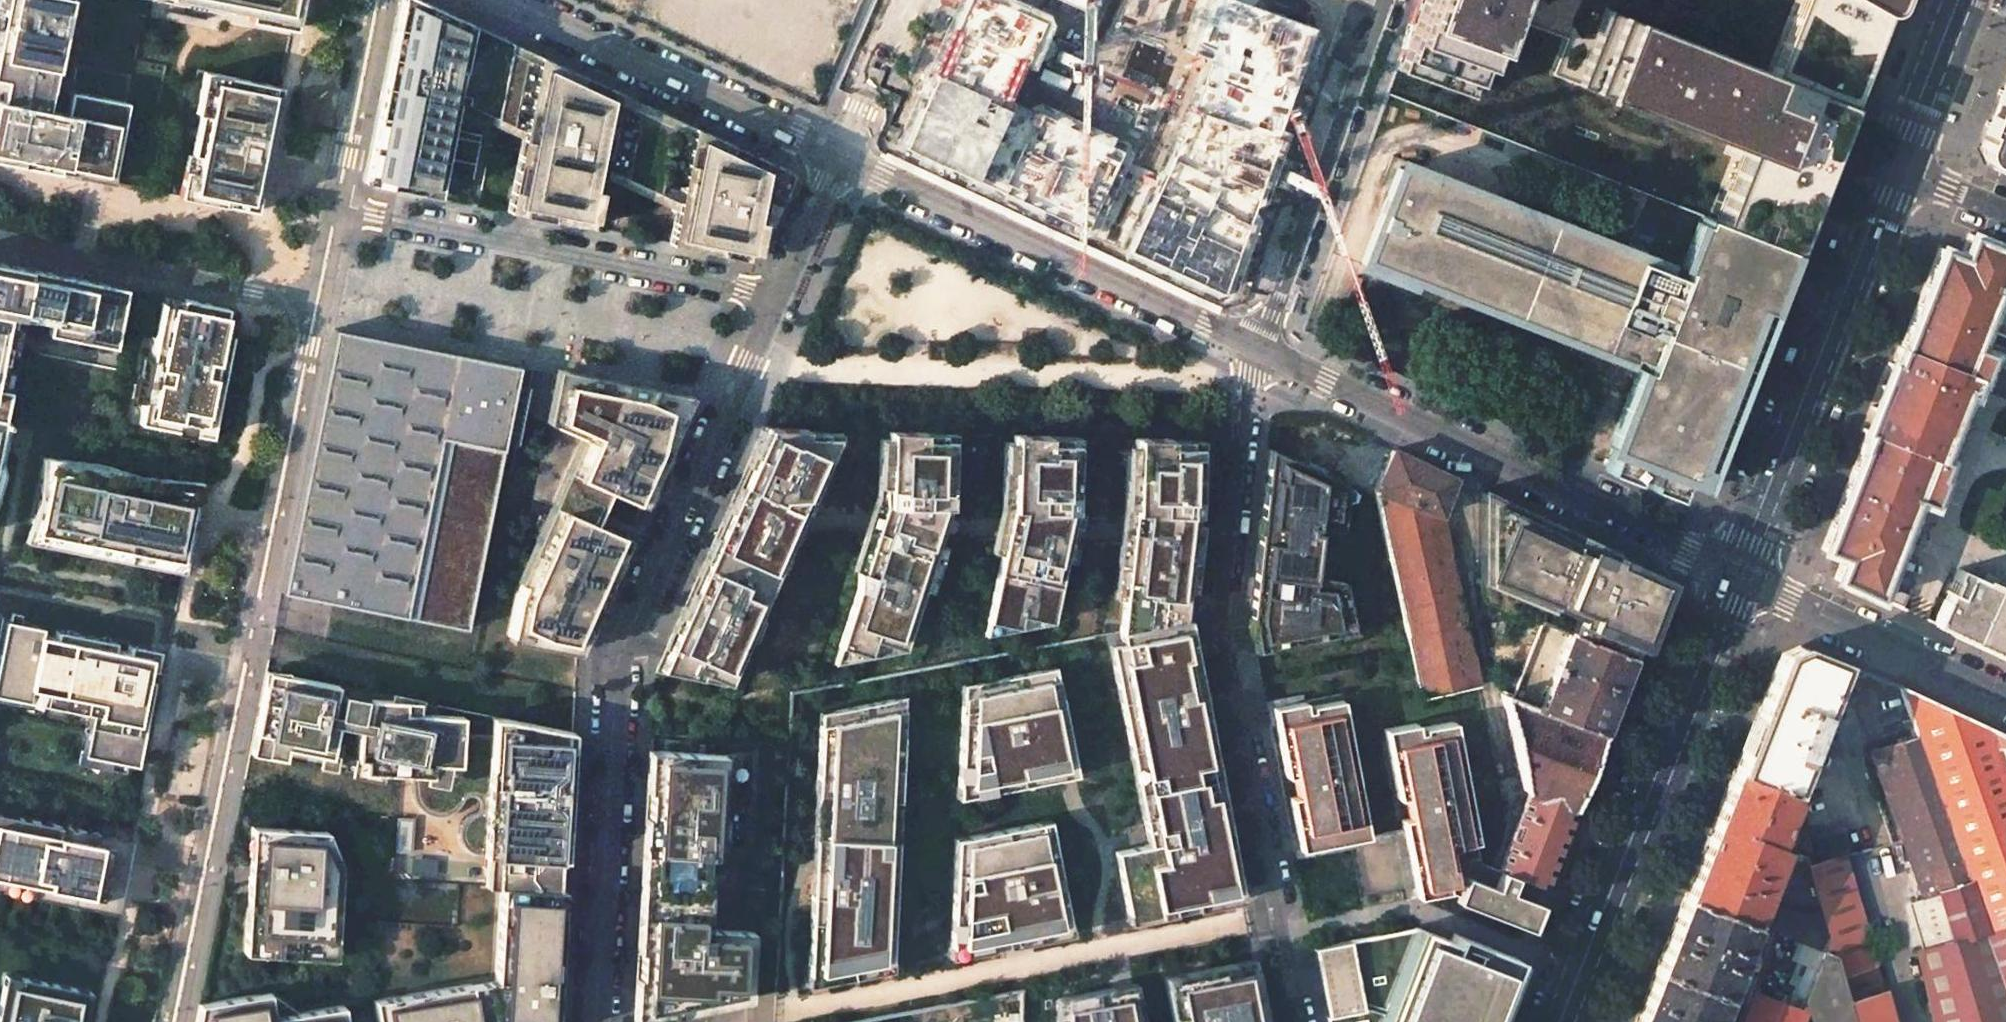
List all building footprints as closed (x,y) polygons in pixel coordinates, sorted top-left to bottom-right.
[(0,16),(0,78),(4,79),(0,100),(0,160),(32,166),(110,182),(127,100),(71,88),(66,110),(44,106),(47,87),(50,88),(67,0),(3,0),(0,16)] [(227,14),(229,8),(249,12),(248,18),(292,27),(298,0),(152,0),(227,14)] [(510,42),(430,4),(420,0),(399,0),(363,181),(437,196),(457,93),(467,95),(466,100),(497,106),(510,42)] [(1094,233),(1131,145),(1043,105),(1031,110),(1014,106),(1029,72),(1040,74),(1060,25),(1054,14),(1019,0),(968,0),(909,150),(1094,233)] [(1091,15),(1097,0),(1057,0),(1091,15)] [(1317,31),(1237,0),(1195,0),(1176,49),(1206,61),(1131,256),(1216,289),(1317,31)] [(1415,16),(1408,34),(1402,52),(1397,63),(1469,90),(1473,79),(1480,61),(1487,43),(1498,12),(1503,0),(1421,0),(1415,16)] [(1498,12),(1564,36),(1551,72),(1577,82),(1608,6),(1621,11),(1632,16),(1774,72),(1803,0),(1503,0),(1498,12)] [(1849,103),(1865,60),(1884,11),(1879,11),(1873,9),(1858,0),(1803,0),(1774,72),(1810,88),(1849,103)] [(1884,11),(1889,0),(1858,0),(1873,9),(1879,11),(1884,11)] [(1621,11),(1608,6),(1577,82),(1745,149),(1779,163),(1810,88),(1774,72),(1632,16),(1621,11)] [(590,227),(600,175),(674,209),(668,242),(750,259),(789,171),(753,154),(686,124),(623,94),(555,63),(510,42),(497,106),(493,126),(521,137),(506,210),(590,227)] [(280,86),(203,70),(198,96),(210,98),(207,114),(199,113),(191,154),(198,156),(195,171),(183,169),(178,196),(255,211),(274,117),(267,116),(269,102),(277,103),(280,86)] [(1999,87),(1996,96),(1985,125),(1988,127),(1980,149),(1985,161),(1996,166),(1995,169),(2005,174),(2005,71),(1999,87)] [(1779,163),(1745,149),(1717,222),(1791,251),(1835,137),(1849,103),(1810,88),(1779,163)] [(1717,222),(1701,216),(1678,275),(1398,165),(1361,262),(1388,272),(1412,281),(1410,284),(1607,362),(1640,374),(1637,382),(1633,380),(1611,439),(1614,440),(1610,452),(1605,464),(1675,492),(1687,463),(1705,470),(1743,375),(1791,251),(1717,222)] [(1820,550),(1842,559),(1833,580),(1900,610),(1907,594),(1902,589),(1917,549),(1898,541),(1914,499),(1930,505),(1941,477),(1938,476),(1976,379),(1979,380),(1990,353),(1985,351),(1988,342),(1978,338),(1982,328),(2005,337),(2005,247),(1968,232),(1960,254),(1942,250),(1900,346),(1899,345),(1886,377),(1841,495),(1820,550)] [(114,347),(117,327),(84,321),(85,314),(119,321),(125,287),(0,262),(0,297),(19,301),(52,307),(50,314),(47,333),(114,347)] [(11,315),(13,306),(50,314),(52,307),(19,301),(0,297),(0,313),(11,315)] [(211,436),(231,334),(222,332),(227,307),(181,298),(179,305),(162,302),(138,422),(177,430),(179,420),(195,423),(193,433),(211,436)] [(13,315),(11,315),(0,313),(0,381),(13,315)] [(333,329),(281,590),(465,626),(517,365),(418,346),(333,329)] [(560,374),(531,369),(522,412),(549,424),(560,374)] [(688,399),(560,374),(549,424),(585,440),(517,594),(507,635),(578,649),(609,580),(628,535),(593,520),(607,488),(642,503),(688,399)] [(762,429),(656,671),(726,683),(835,436),(804,435),(804,428),(766,427),(764,429),(762,429)] [(881,505),(831,665),(902,651),(948,506),(950,439),(922,438),(922,431),(888,430),(886,488),(882,488),(881,505)] [(1010,509),(983,635),(1049,624),(1077,494),(1073,494),(1075,443),(1047,442),(1047,434),(1013,433),(1010,509)] [(1132,509),(1118,632),(1187,619),(1206,457),(1197,457),(1197,447),(1169,445),(1169,438),(1134,437),(1132,509)] [(1248,615),(1256,658),(1346,641),(1336,596),(1302,594),(1309,529),(1326,531),(1340,481),(1299,463),(1268,447),(1248,615)] [(1416,460),(1392,449),(1374,489),(1376,498),(1410,652),(1420,697),(1453,689),(1478,684),(1440,512),(1453,477),(1416,460)] [(106,463),(42,456),(40,497),(25,541),(161,567),(163,557),(37,533),(51,462),(177,486),(179,479),(144,476),(106,463)] [(177,486),(51,462),(37,533),(163,557),(161,567),(184,572),(192,534),(198,505),(202,481),(179,479),(177,486)] [(1576,535),(1480,490),(1479,579),(1547,608),(1548,605),(1576,535)] [(1664,576),(1576,535),(1548,605),(1577,616),(1570,633),(1632,657),(1664,576)] [(1968,572),(1958,595),(1949,590),(1931,625),(2005,659),(2005,589),(1968,572)] [(1241,899),(1187,619),(1118,632),(1120,640),(1106,643),(1145,843),(1113,850),(1127,921),(1241,899)] [(135,765),(147,705),(152,680),(143,679),(145,669),(154,670),(158,650),(128,644),(126,652),(112,649),(113,641),(55,630),(53,637),(39,634),(40,627),(3,620),(0,633),(0,696),(89,714),(80,754),(135,765)] [(1603,733),(1632,657),(1570,633),(1554,673),(1550,671),(1548,676),(1552,678),(1541,707),(1603,733)] [(1516,654),(1513,643),(1491,649),(1497,671),(1515,666),(1512,655),(1516,654)] [(1769,674),(1732,769),(1787,790),(1789,784),(1799,757),(1810,730),(1831,677),(1837,660),(1803,649),(1774,661),(1769,674)] [(1528,656),(1513,696),(1530,703),(1546,663),(1528,656)] [(1054,666),(962,684),(956,798),(1076,775),(1054,666)] [(337,685),(266,671),(249,754),(283,760),(284,753),(289,750),(330,757),(331,752),(334,755),(338,759),(342,762),(346,765),(351,767),(355,768),(360,769),(366,769),(366,772),(407,774),(411,781),(412,787),(413,793),(414,799),(418,807),(424,811),(432,815),(445,815),(447,815),(452,812),(453,811),(469,791),(471,789),(474,787),(477,787),(480,788),(483,790),(485,793),(485,796),(485,799),(483,802),(465,817),(463,821),(461,825),(459,830),(459,835),(460,839),(463,844),(465,847),(468,850),(472,852),(482,856),(486,856),(496,856),(494,886),(556,889),(557,874),(558,859),(564,859),(572,731),(507,719),(491,718),(491,734),(461,733),(461,716),(436,714),(435,710),(435,709),(433,707),(431,705),(428,704),(424,704),(419,705),(417,705),(417,702),(405,701),(403,700),(371,692),(370,701),(364,729),(330,722),(335,694),(337,685)] [(1902,683),(1909,718),(1902,721),(1904,729),(1908,738),(1872,751),(1903,839),(1924,897),(1938,892),(1946,919),(1937,922),(1943,942),(1917,950),(1934,1021),(2002,1021),(2005,1021),(2005,731),(1972,715),(1902,683)] [(1513,696),(1503,692),(1519,770),(1523,789),(1529,791),(1574,808),(1603,733),(1541,707),(1530,703),(1513,696)] [(341,695),(335,694),(330,722),(364,729),(370,701),(363,700),(364,698),(341,694),(341,695)] [(904,694),(819,711),(805,985),(890,970),(904,694)] [(1339,694),(1271,706),(1274,725),(1284,776),(1292,775),(1296,796),(1289,797),(1296,833),(1298,845),(1300,857),(1394,839),(1405,899),(1447,891),(1529,923),(1537,902),(1528,898),(1534,883),(1499,869),(1480,862),(1452,721),(1421,727),(1422,732),(1417,733),(1415,723),(1384,730),(1397,799),(1404,797),(1408,818),(1401,819),(1403,829),(1367,836),(1339,694)] [(733,754),(651,749),(644,872),(635,1019),(748,997),(750,930),(705,928),(708,874),(716,873),(716,856),(728,856),(733,754)] [(1696,865),(1684,896),(1750,920),(1780,847),(1804,856),(1806,866),(1815,864),(1809,843),(1795,794),(1799,795),(1802,790),(1789,784),(1787,790),(1732,769),(1718,808),(1696,865)] [(1529,791),(1499,869),(1534,883),(1543,887),(1574,808),(1529,791)] [(12,816),(9,826),(0,825),(0,890),(86,907),(88,897),(115,902),(120,881),(123,864),(126,850),(113,848),(116,837),(12,816)] [(394,850),(410,851),(412,820),(396,819),(394,850)] [(1048,819),(954,839),(947,959),(1071,934),(1048,819)] [(326,831),(252,826),(244,953),(335,958),(340,864),(326,831)] [(496,856),(486,856),(484,885),(494,886),(496,856)] [(436,859),(412,857),(411,874),(436,876),(436,859)] [(1815,864),(1806,866),(1820,911),(1831,951),(1842,988),(1852,1021),(1893,1021),(1883,990),(1880,991),(1859,915),(1855,916),(1839,857),(1815,864)] [(374,1000),(378,1021),(554,1021),(562,890),(499,886),(494,979),(374,1000)] [(1669,935),(1655,969),(1721,994),(1750,920),(1684,896),(1669,935)] [(1806,915),(1767,900),(1758,922),(1776,930),(1831,951),(1820,911),(1806,915)] [(1311,947),(1326,1021),(1490,1021),(1516,957),(1452,933),(1450,940),(1417,927),(1311,947)] [(1163,975),(1171,1021),(1265,1021),(1253,958),(1163,975)] [(1635,1021),(1710,1021),(1721,994),(1655,969),(1641,1007),(1635,1021)] [(0,994),(0,1021),(82,1021),(89,992),(72,988),(73,987),(20,977),(20,978),(4,975),(0,994)] [(1055,997),(1054,1021),(1142,1021),(1134,981),(1055,997)] [(1740,1021),(1797,1021),(1806,998),(1757,981),(1740,1021)] [(1806,998),(1812,1021),(1852,1021),(1842,988),(1806,998)] [(199,1003),(195,1021),(346,1021),(343,1005),(299,1012),(273,1016),(269,991),(199,1003)]
